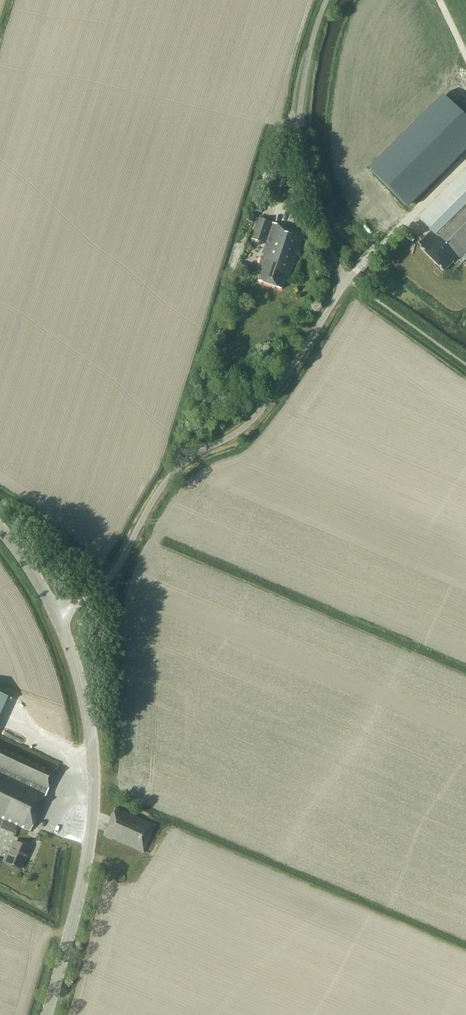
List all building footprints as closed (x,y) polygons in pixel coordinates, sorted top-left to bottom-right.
[(406,206),(465,147),(465,119),(443,96),(370,169),(406,206)] [(417,217),(431,231),(418,243),(421,246),(419,247),(443,271),(452,262),(455,264),(458,260),(461,263),(465,259),(465,256),(465,255),(465,169),(417,217)] [(261,212),(263,207),(253,204),(251,209),(261,212)] [(264,244),(271,222),(258,217),(251,239),(264,244)] [(304,233),(273,223),(258,266),(263,268),(258,281),(282,289),(286,276),(290,277),(304,233)] [(30,831),(59,766),(0,739),(0,817),(30,831)] [(143,852),(155,825),(116,807),(103,835),(143,852)] [(14,833),(17,826),(3,820),(0,828),(14,833)] [(12,841),(3,862),(20,869),(29,848),(12,841)]
